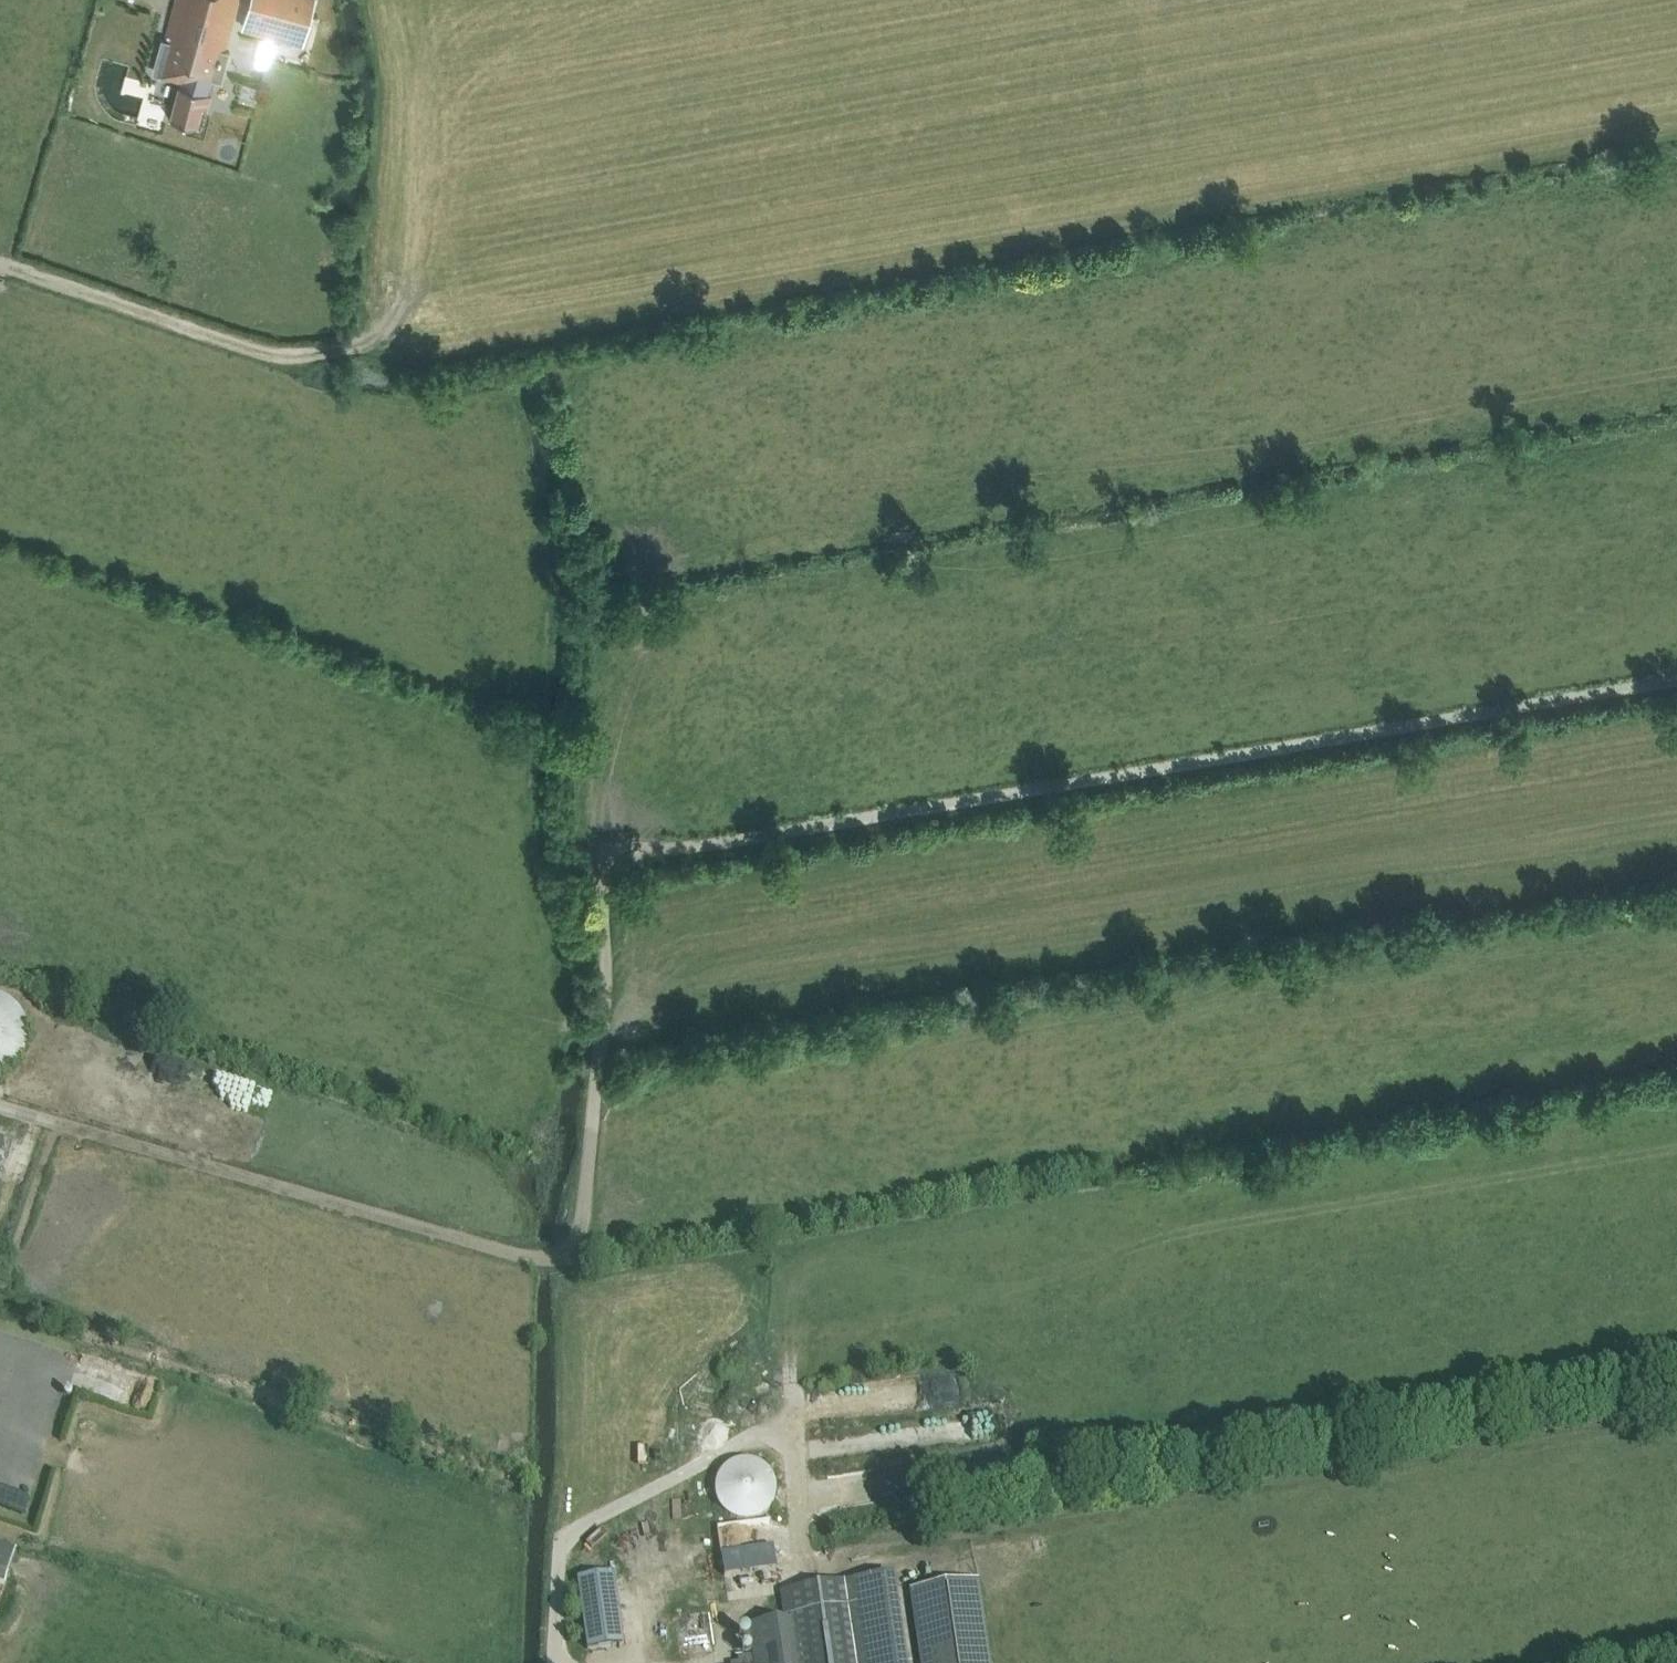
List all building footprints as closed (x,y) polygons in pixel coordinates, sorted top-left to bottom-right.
[(151,73),(179,81),(169,117),(195,124),(201,105),(204,106),(212,79),(221,81),(229,52),(223,50),(237,0),(176,0),(165,40),(160,38),(151,73)] [(241,26),(301,42),(313,0),(248,0),(241,26)] [(259,63),(270,66),(276,43),(265,40),(259,63)] [(0,988),(0,1070),(3,1069),(10,1065),(17,1059),(24,1051),(28,1041),(30,1032),(30,1020),(26,1011),(20,1002),(12,994),(1,989),(0,988)] [(755,1463),(744,1462),(736,1463),(729,1467),(722,1472),(718,1478),(715,1485),(715,1491),(715,1500),(717,1507),(721,1513),(727,1518),(734,1522),(741,1524),(749,1524),(757,1523),(764,1519),(771,1512),(775,1505),(777,1497),(777,1488),(774,1480),(769,1472),(763,1467),(755,1463)] [(0,1545),(0,1585),(5,1586),(16,1550),(0,1545)] [(772,1591),(767,1547),(718,1552),(722,1596),(772,1591)] [(577,1578),(587,1650),(623,1645),(613,1573),(577,1578)] [(738,1662),(897,1662),(884,1576),(780,1591),(785,1620),(749,1625),(754,1655),(737,1657),(738,1662)] [(910,1588),(921,1662),(988,1662),(976,1579),(910,1588)]
